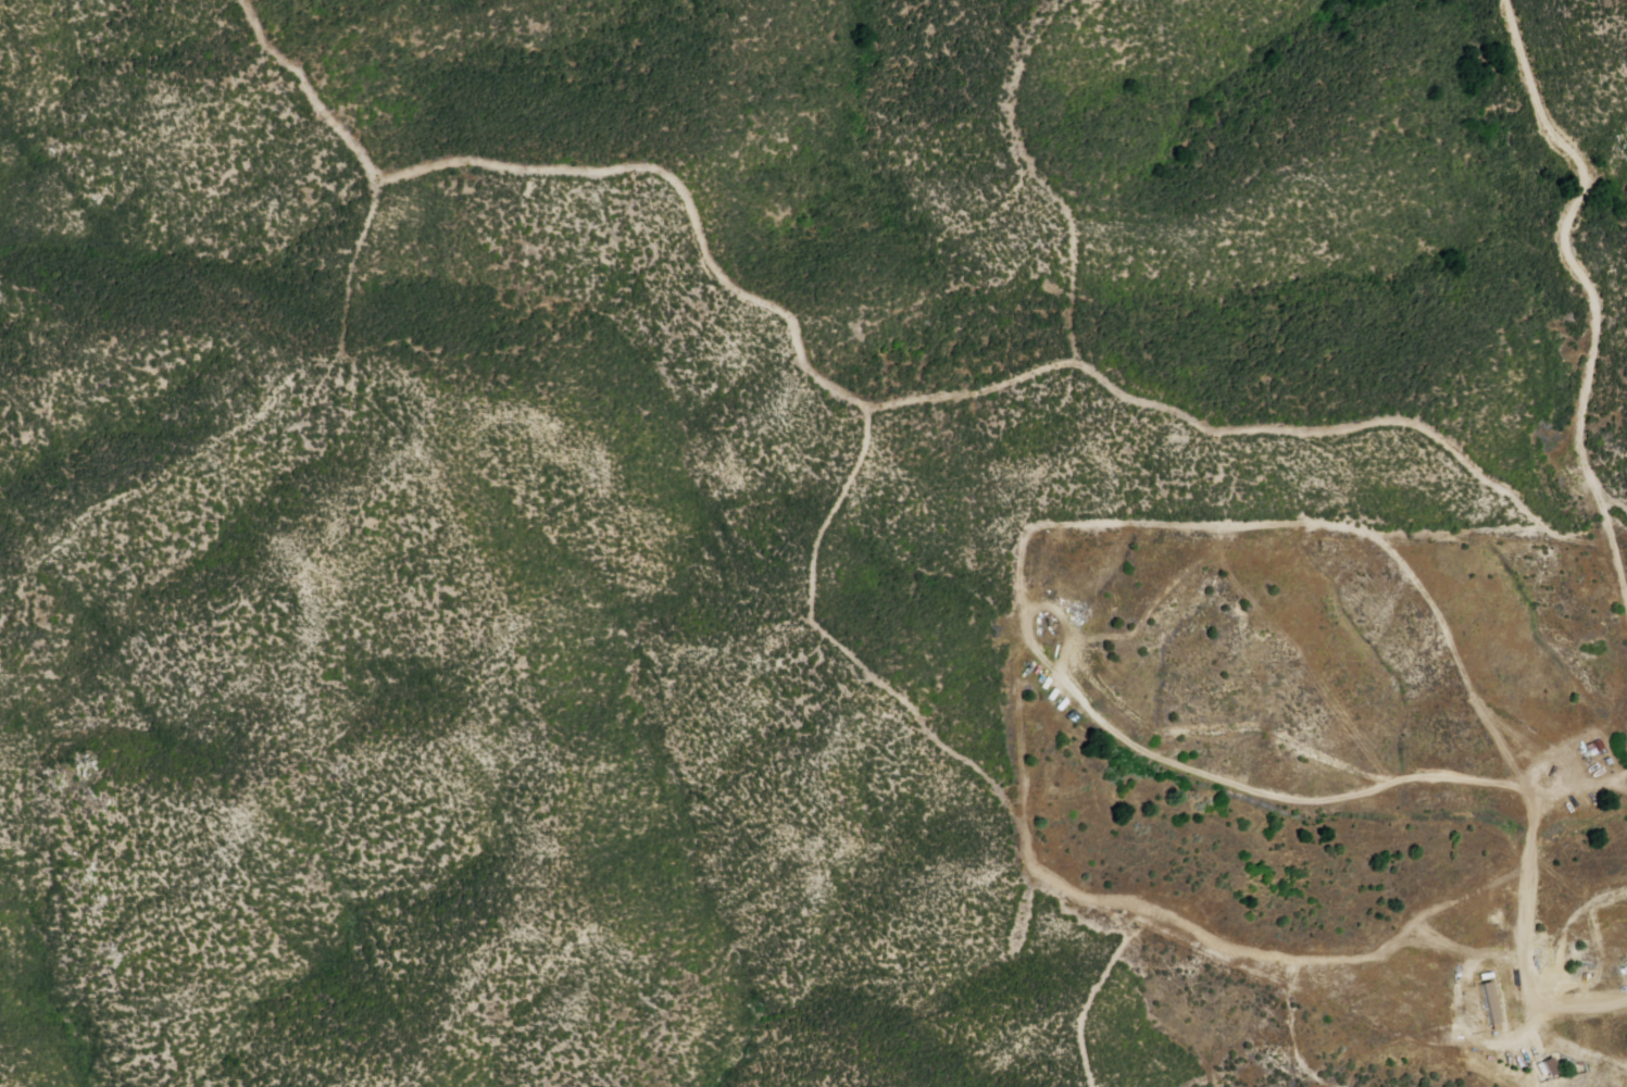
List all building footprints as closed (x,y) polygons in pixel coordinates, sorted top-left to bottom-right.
[(1481,984),(1492,982),(1500,1021),(1490,1023),(1481,984)] [(1542,1061),(1554,1054),(1562,1070),(1550,1076),(1542,1061)]
